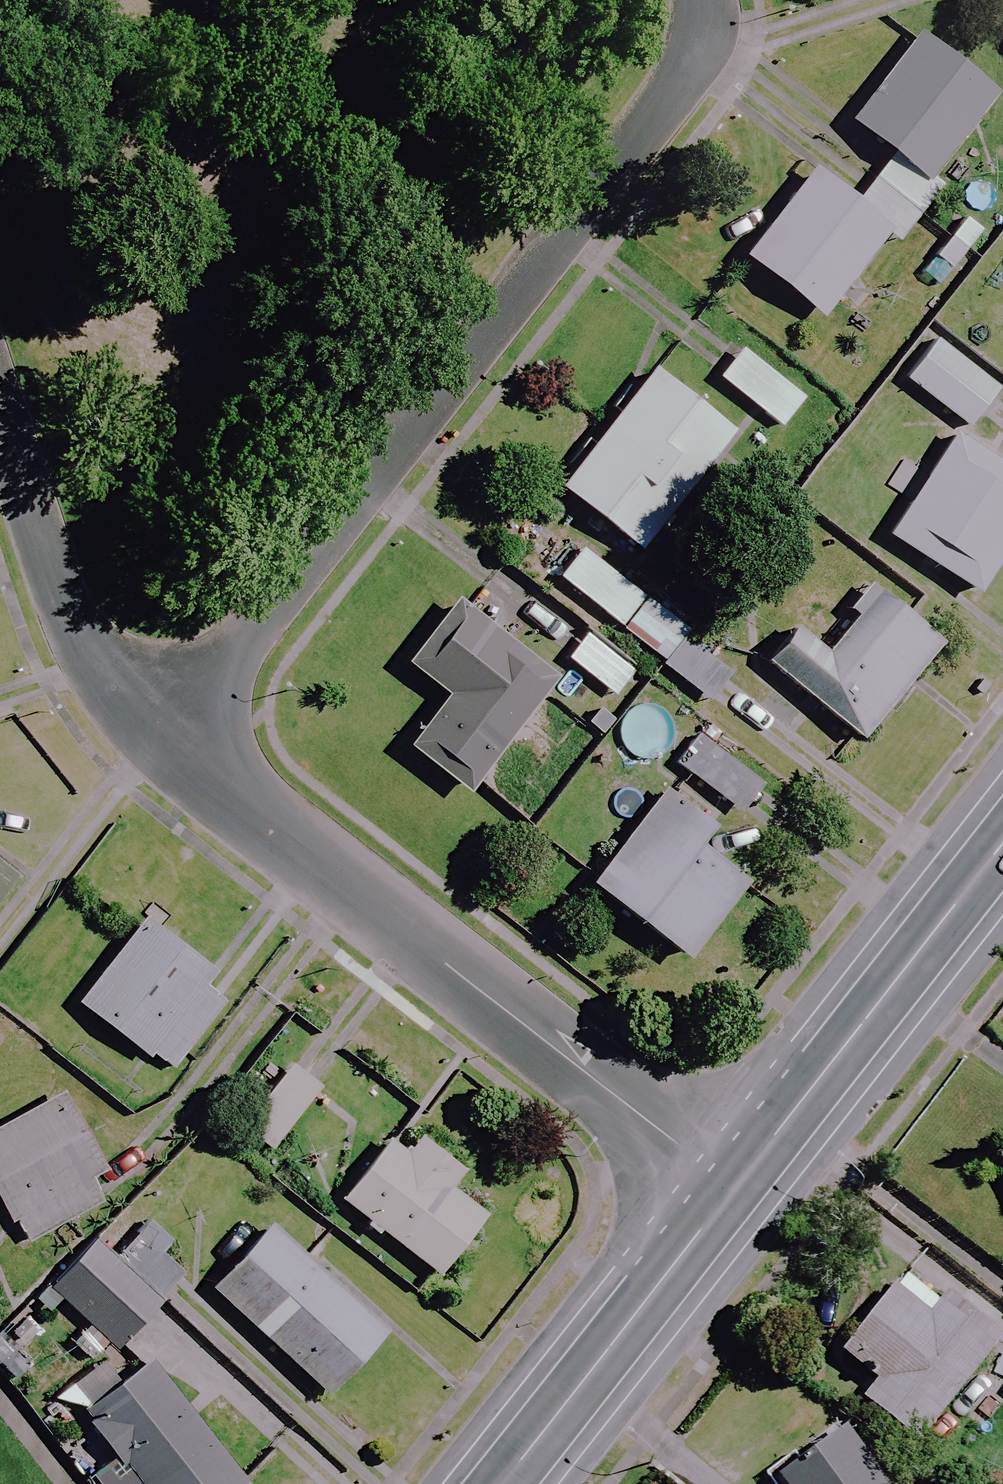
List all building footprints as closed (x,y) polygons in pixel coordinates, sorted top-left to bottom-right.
[(993,94),(920,40),(853,129),(925,184),(993,94)] [(886,232),(810,174),(744,262),(819,320),(886,232)] [(995,391),(931,342),(901,380),(966,429),(995,391)] [(735,344),(708,380),(779,434),(806,399),(735,344)] [(554,492),(637,554),(730,432),(646,370),(554,492)] [(953,438),(888,541),(972,595),(1002,547),(1002,470),(953,438)] [(617,627),(642,595),(578,547),(553,579),(617,627)] [(933,646),(873,596),(823,655),(792,629),(763,664),(854,740),(933,646)] [(553,681),(453,604),(405,666),(444,697),(404,749),(464,795),(553,681)] [(757,788),(694,737),(672,764),(734,816),(757,788)] [(708,828),(659,790),(585,885),(681,959),(740,884),(693,847),(708,828)] [(0,872),(0,893),(10,880),(0,872)] [(206,970),(139,920),(75,1006),(167,1074),(218,1004),(194,986),(206,970)] [(58,1091),(0,1124),(0,1208),(22,1247),(96,1204),(81,1178),(101,1166),(58,1091)] [(458,1170),(413,1137),(401,1153),(384,1141),(337,1204),(436,1277),(481,1216),(444,1189),(458,1170)] [(995,1157),(1002,1176),(1002,1154),(995,1157)] [(380,1334),(267,1227),(240,1254),(247,1261),(215,1295),(322,1395),(380,1334)] [(183,1277),(137,1233),(112,1259),(96,1244),(50,1292),(112,1351),(183,1277)] [(991,1349),(901,1279),(842,1353),(880,1384),(863,1405),(914,1445),(991,1349)] [(146,1362),(79,1417),(134,1483),(241,1483),(244,1482),(146,1362)] [(842,1430),(774,1480),(777,1483),(882,1483),(842,1430)]
